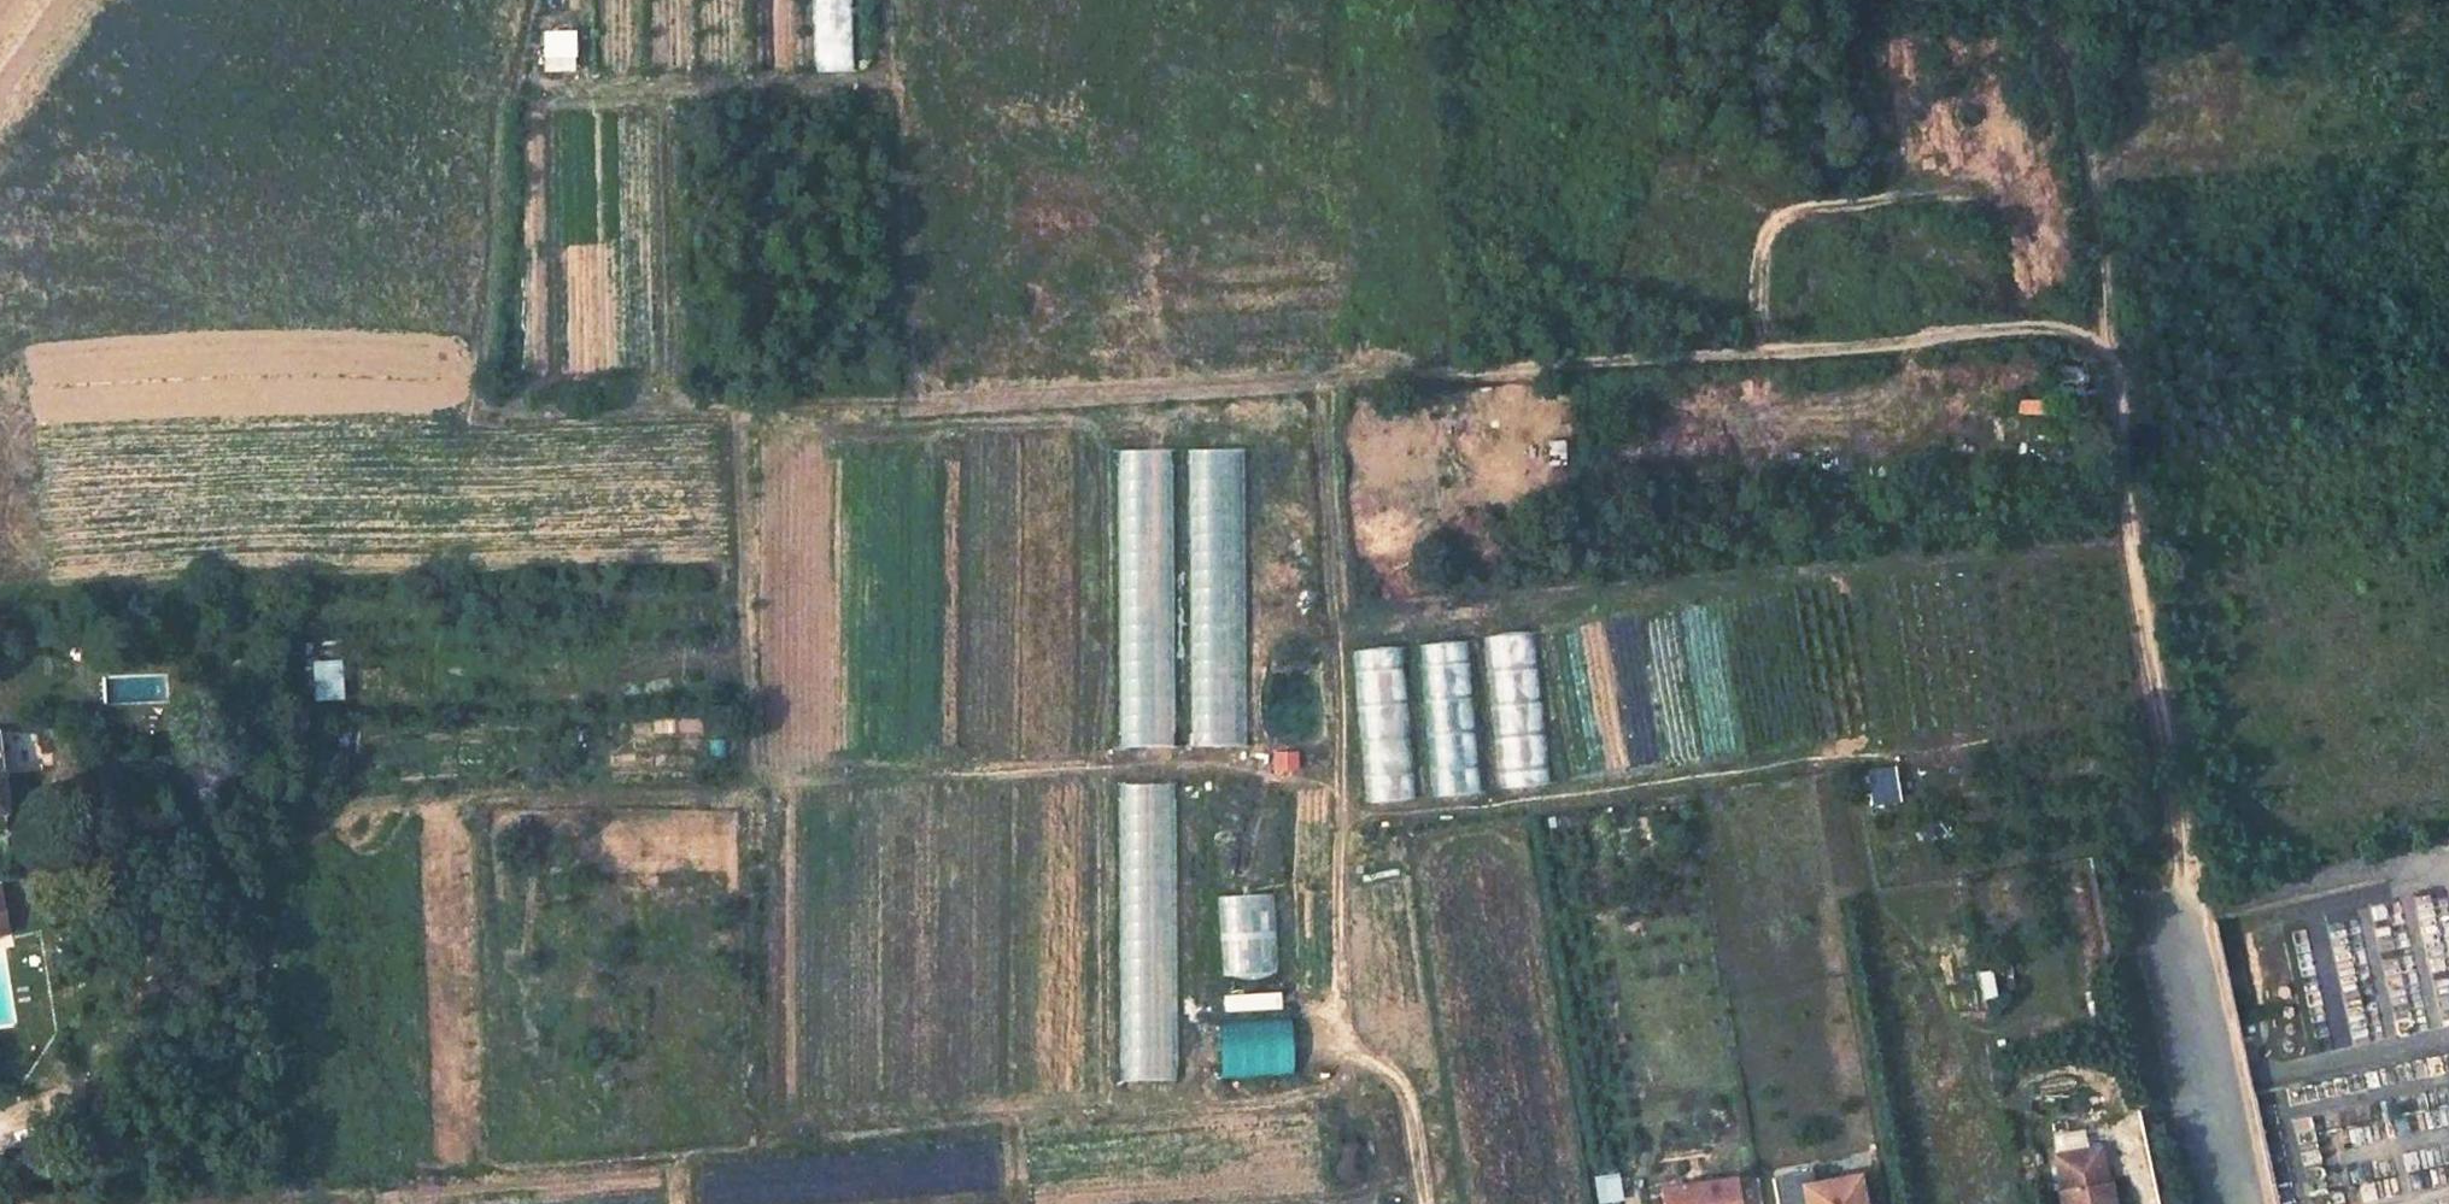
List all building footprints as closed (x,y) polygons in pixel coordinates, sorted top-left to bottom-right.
[(814,10),(816,72),(850,70),(848,9),(814,10)] [(1119,449),(1119,484),(1168,484),(1168,449),(1119,449)] [(340,696),(338,656),(308,658),(310,698),(340,696)] [(1287,1017),(1214,1021),(1217,1076),(1290,1072),(1287,1017)] [(2050,1168),(2057,1203),(2104,1203),(2103,1196),(2101,1197),(2094,1160),(2050,1168)] [(1772,1173),(1777,1203),(1862,1203),(1856,1173),(1812,1179),(1810,1167),(1772,1173)] [(1659,1186),(1661,1203),(1733,1203),(1729,1176),(1659,1186)]
